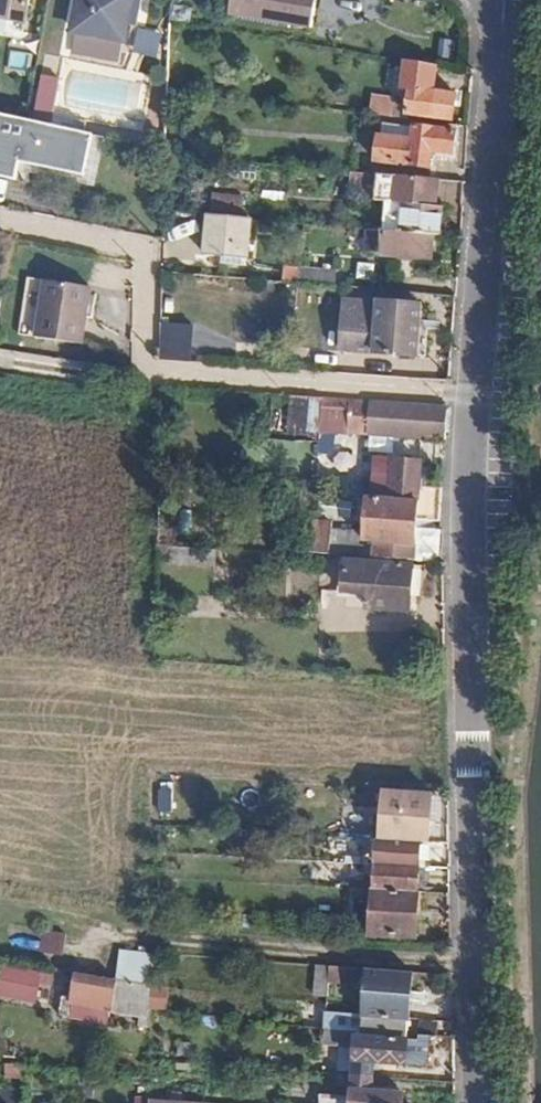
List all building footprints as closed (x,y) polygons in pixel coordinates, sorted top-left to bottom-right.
[(24,20),(28,0),(0,0),(0,16),(24,20)] [(129,0),(76,0),(69,32),(73,32),(69,53),(114,61),(118,41),(121,42),(129,0)] [(230,16),(314,31),(320,0),(233,0),(230,16)] [(8,69),(29,73),(33,54),(12,50),(8,69)] [(428,93),(431,67),(405,63),(402,91),(411,91),(408,117),(452,121),(453,95),(428,93)] [(40,75),(33,111),(50,114),(57,78),(40,75)] [(373,99),(372,115),(394,118),(396,101),(373,99)] [(0,116),(0,179),(16,182),(18,172),(28,122),(0,116)] [(104,138),(28,122),(18,172),(93,189),(104,138)] [(377,141),(375,165),(429,170),(430,153),(454,154),(455,133),(413,129),(412,144),(377,141)] [(434,208),(435,181),(377,177),(375,203),(407,206),(434,208)] [(434,208),(407,206),(404,234),(433,236),(438,237),(441,209),(434,208)] [(251,220),(209,217),(206,260),(247,262),(251,220)] [(384,232),(368,231),(367,255),(383,256),(384,232)] [(384,232),(383,256),(431,261),(433,236),(404,234),(384,232)] [(88,290),(40,281),(33,317),(81,326),(88,290)] [(343,301),(340,351),(420,356),(422,306),(343,301)] [(81,326),(33,317),(30,335),(77,345),(81,326)] [(192,361),(194,324),(161,323),(160,359),(192,361)] [(320,430),(447,442),(448,408),(323,399),(320,430)] [(374,560),(414,563),(417,522),(441,523),(442,489),(419,489),(420,465),(376,463),(375,502),(369,501),(368,536),(368,545),(375,545),(374,560)] [(313,523),(310,555),(331,556),(333,535),(333,525),(313,523)] [(333,535),(331,556),(374,560),(375,545),(368,545),(368,536),(333,535)] [(370,563),(366,608),(410,612),(414,567),(370,563)] [(171,792),(159,791),(159,812),(172,813),(171,792)] [(373,810),(382,810),(382,794),(373,794),(373,810)] [(420,843),(429,843),(431,797),(382,794),(382,810),(380,841),(420,843)] [(431,797),(430,828),(439,828),(439,797),(431,797)] [(375,840),(374,865),(419,867),(420,843),(380,841),(375,840)] [(373,891),(418,894),(419,867),(374,865),(373,882),(373,891)] [(348,880),(348,890),(373,891),(373,882),(348,880)] [(373,891),(348,890),(348,899),(372,899),(373,891)] [(416,938),(418,894),(373,891),(371,935),(416,938)] [(65,933),(41,934),(42,957),(66,956),(65,933)] [(45,975),(1,963),(0,966),(0,997),(37,1007),(45,975)] [(153,988),(154,971),(119,966),(118,982),(153,988)] [(367,970),(328,967),(328,983),(366,986),(367,970)] [(366,986),(363,1016),(407,1020),(410,973),(367,970),(366,986)] [(116,982),(76,976),(71,1008),(111,1013),(113,1001),(116,982)] [(118,982),(116,982),(113,1001),(152,1006),(153,988),(118,982)] [(111,1013),(71,1008),(68,1022),(109,1029),(111,1013)] [(407,1020),(326,1013),(325,1028),(355,1030),(355,1035),(406,1038),(407,1020)] [(355,1035),(354,1076),(372,1077),(373,1063),(423,1066),(428,1061),(428,1036),(420,1036),(420,1039),(406,1038),(355,1035)] [(354,1076),(352,1102),(402,1102),(403,1094),(372,1092),(372,1077),(354,1076)]
